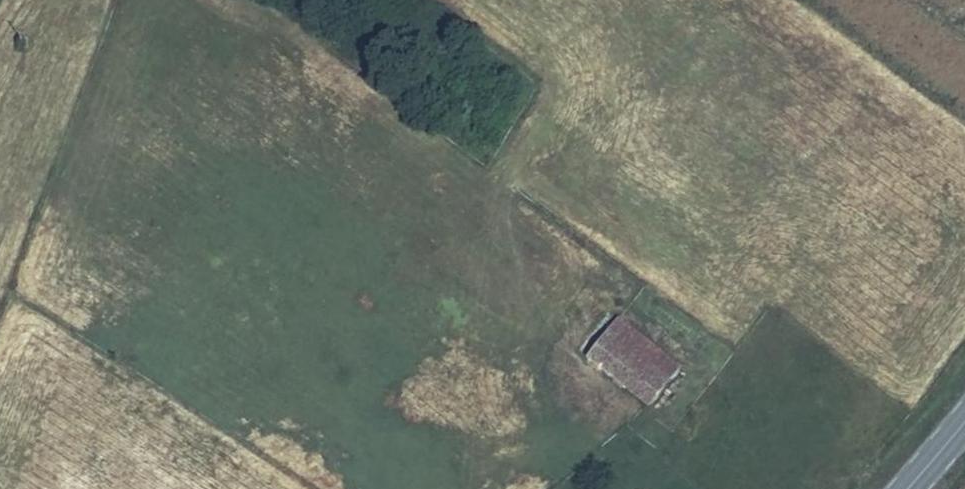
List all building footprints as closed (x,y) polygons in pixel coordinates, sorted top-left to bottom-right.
[(648,387),(584,347),(571,368),(635,408),(648,387)]
